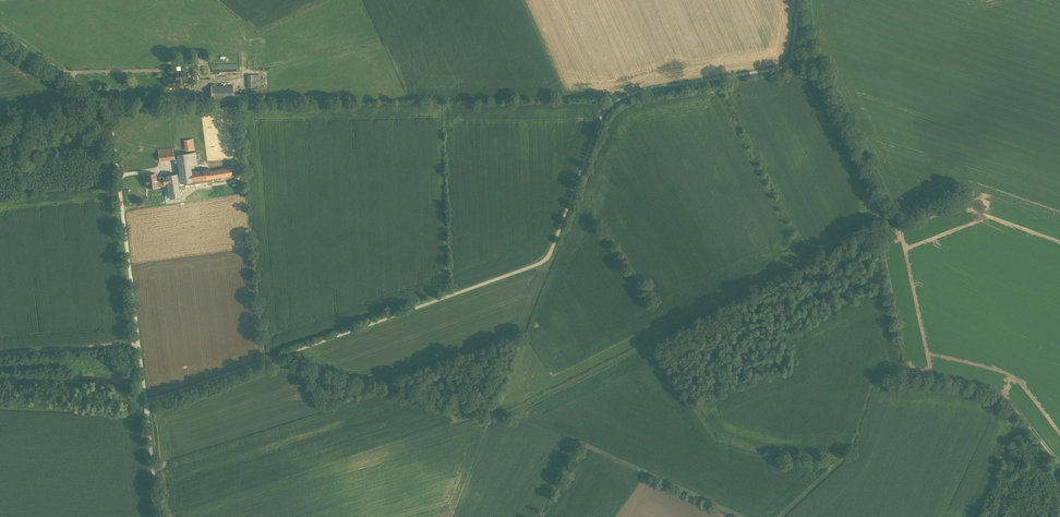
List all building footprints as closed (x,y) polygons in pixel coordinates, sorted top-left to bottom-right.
[(175,72),(175,78),(182,78),(182,80),(184,80),(187,80),(187,68),(182,68),(182,72),(175,72)] [(247,75),(247,87),(253,88),(253,89),(250,89),(250,94),(258,94),(258,89),(261,89),(261,75),(247,75)] [(175,78),(168,78),(168,79),(167,80),(167,82),(168,83),(168,87),(180,87),(180,85),(184,85),(184,80),(182,80),(182,78),(175,78)] [(216,84),(211,84),(211,94),(211,95),(180,95),(180,105),(222,104),(222,100),(233,100),(233,103),(249,103),(248,94),(233,94),(233,86),(216,86),(216,84)] [(184,140),(185,149),(185,151),(195,150),(193,139),(184,140)] [(173,151),(159,153),(160,161),(163,160),(163,157),(174,156),(173,151)] [(196,152),(177,155),(180,173),(191,172),(190,166),(197,165),(196,152)] [(209,168),(208,168),(208,169),(210,179),(232,175),(231,167),(209,171),(209,168)] [(180,173),(163,176),(164,186),(168,185),(178,184),(210,179),(208,169),(198,171),(191,172),(180,173)] [(156,173),(146,175),(148,188),(158,187),(157,181),(156,173)] [(178,184),(168,185),(170,198),(180,197),(178,184)]
